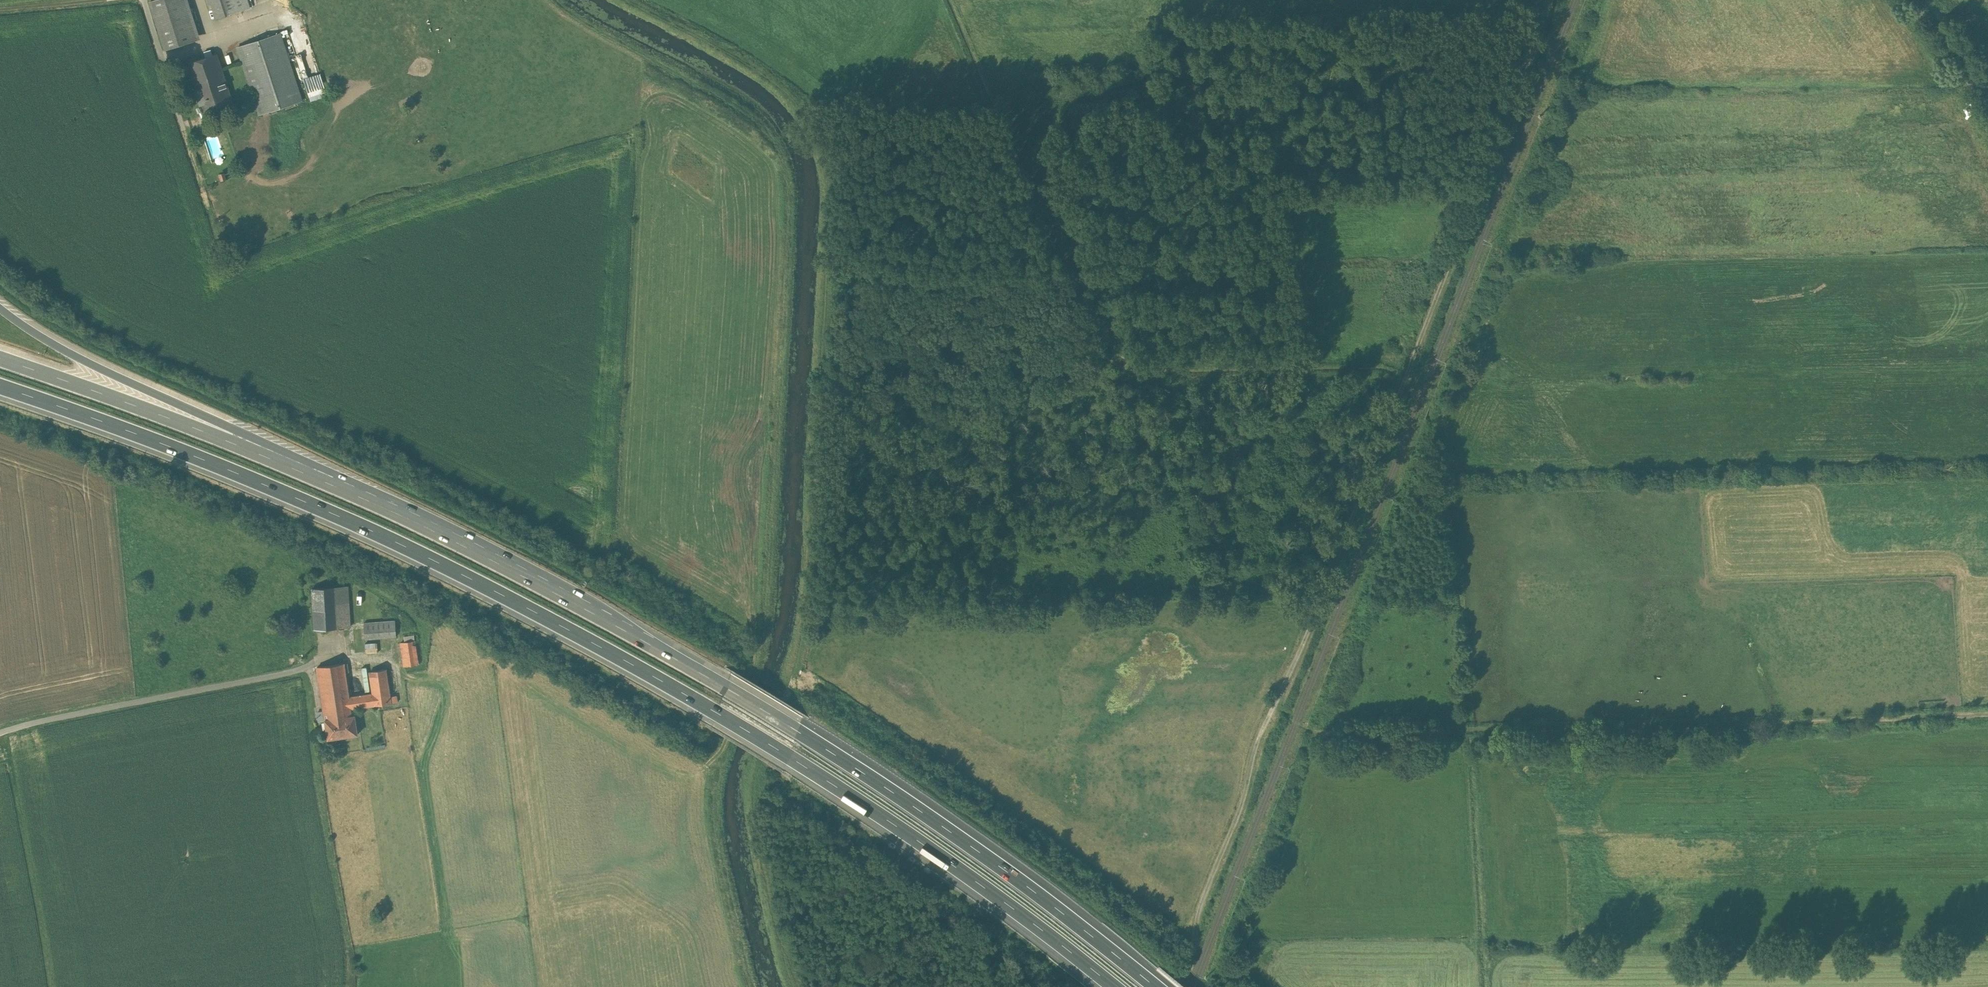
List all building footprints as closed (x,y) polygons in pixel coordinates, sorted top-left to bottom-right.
[(150,1),(165,49),(194,40),(181,0),(154,0),(150,1)] [(216,19),(235,13),(231,0),(210,0),(216,19)] [(235,13),(249,8),(247,0),(231,0),(235,13)] [(280,33),(237,47),(242,62),(259,115),(302,101),(280,33)] [(205,57),(187,63),(195,90),(225,80),(221,69),(217,54),(212,55),(205,57)] [(195,90),(202,112),(232,102),(225,80),(195,90)] [(324,86),(309,91),(312,101),(327,96),(324,86)] [(347,586),(311,589),(314,629),(350,627),(347,586)] [(395,621),(364,623),(365,638),(396,636),(395,621)] [(414,635),(404,637),(404,642),(401,642),(404,666),(418,664),(414,636),(414,635)] [(344,663),(317,667),(324,711),(325,719),(351,715),(350,709),(391,703),(390,696),(386,669),(369,671),(372,693),(349,697),(345,672),(344,663)] [(325,719),(325,720),(328,739),(357,734),(354,715),(325,719)]
